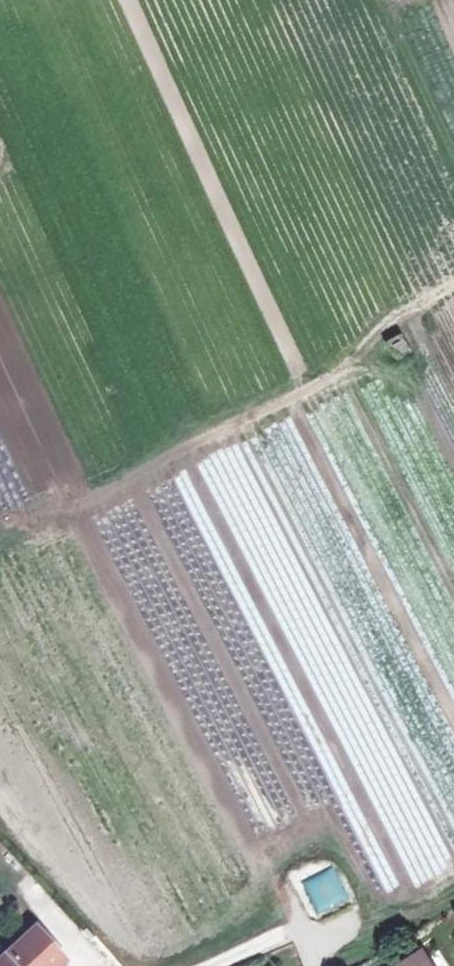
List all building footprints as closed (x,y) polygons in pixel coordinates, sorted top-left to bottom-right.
[(0,961),(0,965),(60,965),(66,961),(36,928),(0,961)] [(420,951),(396,965),(429,965),(420,951)]
